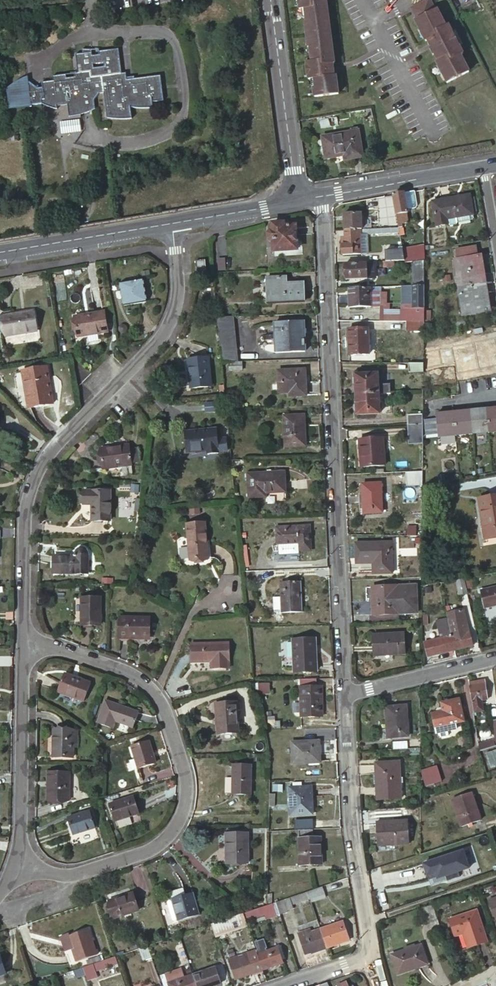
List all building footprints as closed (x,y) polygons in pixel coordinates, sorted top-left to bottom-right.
[(338,94),(336,75),(334,76),(330,76),(328,64),(332,64),(334,63),(326,2),(325,2),(320,3),(320,0),(298,0),(300,10),(301,9),(305,9),(306,18),(307,24),(305,24),(308,47),(310,47),(311,54),(312,63),(309,63),(307,63),(309,80),(311,79),(315,79),(316,88),(313,88),(314,97),(338,94)] [(413,11),(431,1),(430,0),(425,0),(411,7),(413,11)] [(447,82),(469,71),(460,54),(463,53),(459,46),(452,32),(448,24),(445,25),(437,9),(435,10),(431,1),(413,11),(417,19),(415,20),(420,29),(421,28),(425,35),(424,36),(426,40),(431,38),(441,59),(437,61),(439,65),(440,65),(444,72),(443,73),(447,82)] [(455,30),(452,32),(459,46),(462,44),(455,30)] [(93,49),(84,48),(85,53),(77,54),(79,72),(76,73),(77,76),(68,77),(68,74),(54,75),(55,80),(44,82),(45,87),(40,88),(29,80),(29,77),(27,78),(24,80),(22,81),(18,83),(15,86),(12,88),(10,90),(12,107),(44,103),(46,104),(48,105),(50,106),(52,106),(54,107),(59,109),(59,105),(69,104),(70,110),(81,108),(82,114),(84,113),(88,112),(91,111),(94,110),(97,108),(96,99),(100,93),(100,92),(105,92),(109,117),(112,117),(115,118),(118,118),(122,118),(124,119),(128,118),(132,118),(134,118),(132,106),(134,106),(137,107),(141,107),(144,108),(148,107),(152,107),(155,107),(154,101),(165,100),(162,74),(136,78),(136,75),(128,76),(128,79),(124,80),(121,76),(119,77),(119,73),(123,73),(120,48),(100,50),(101,56),(94,57),(93,49)] [(59,121),(61,133),(80,130),(79,119),(59,121)] [(361,156),(356,127),(349,128),(350,132),(321,137),(325,158),(343,155),(344,159),(361,156)] [(392,194),(397,227),(400,227),(400,223),(406,223),(404,213),(407,213),(403,192),(392,194)] [(472,214),(469,193),(434,199),(438,223),(448,221),(450,223),(457,222),(458,220),(458,216),(472,214)] [(361,214),(345,215),(346,230),(361,229),(361,214)] [(296,249),(296,225),(284,226),(284,222),(272,223),(273,231),(270,231),(268,233),(268,238),(270,239),(273,239),(273,250),(296,249)] [(398,233),(397,227),(361,229),(346,230),(346,239),(343,239),(344,254),(362,253),(362,235),(398,233)] [(423,260),(423,249),(423,246),(415,245),(401,249),(402,260),(403,262),(413,261),(423,260)] [(390,261),(402,260),(401,249),(383,250),(383,261),(390,261)] [(479,255),(454,259),(458,287),(483,283),(479,255)] [(205,270),(204,260),(196,261),(197,270),(205,270)] [(423,284),(423,260),(413,261),(413,285),(423,284)] [(346,280),(367,279),(366,266),(370,266),(370,262),(346,264),(346,280)] [(377,266),(376,262),(370,262),(370,266),(366,266),(367,279),(373,279),(375,276),(375,267),(377,266)] [(305,301),(304,282),(284,283),(284,277),(268,277),(269,303),(305,301)] [(145,302),(141,279),(120,283),(123,305),(145,302)] [(483,283),(458,287),(462,314),(487,311),(483,283)] [(423,310),(423,292),(423,284),(413,285),(371,287),(372,307),(381,307),(381,321),(383,321),(407,321),(423,321),(423,310)] [(371,287),(350,288),(351,308),(372,307),(371,287)] [(108,331),(104,312),(93,313),(94,314),(86,316),(86,315),(76,317),(79,336),(108,331)] [(233,316),(217,317),(221,362),(223,362),(237,362),(233,316)] [(305,351),(305,321),(276,322),(277,352),(305,351)] [(423,331),(423,321),(407,321),(407,331),(423,331)] [(40,346),(36,325),(7,330),(10,351),(40,346)] [(371,355),(370,329),(350,330),(351,355),(371,355)] [(211,387),(209,358),(188,360),(190,388),(211,387)] [(244,370),(243,361),(237,362),(223,362),(223,370),(244,370)] [(423,372),(423,362),(409,362),(409,372),(423,372)] [(53,402),(47,368),(23,372),(25,384),(26,384),(30,406),(53,402)] [(307,396),(306,370),(277,371),(278,393),(294,393),(295,397),(307,396)] [(378,374),(356,375),(356,395),(379,394),(390,393),(390,384),(378,384),(378,374)] [(379,394),(356,395),(357,415),(380,414),(379,394)] [(487,410),(489,434),(495,433),(495,409),(487,410)] [(471,411),(472,428),(473,435),(489,434),(487,410),(471,411)] [(473,435),(472,428),(471,411),(454,413),(454,414),(456,437),(473,435)] [(454,414),(454,413),(436,415),(438,439),(456,437),(454,414)] [(308,446),(307,415),(285,416),(286,447),(308,446)] [(421,415),(407,416),(408,425),(421,424),(421,415)] [(421,424),(408,425),(408,444),(422,444),(421,424)] [(215,440),(213,430),(183,435),(187,454),(206,450),(207,455),(218,453),(217,452),(226,450),(224,438),(215,440)] [(385,466),(384,439),(361,440),(362,466),(385,466)] [(130,450),(130,446),(101,449),(103,469),(132,466),(132,464),(130,450)] [(140,463),(138,449),(130,450),(132,464),(140,463)] [(286,492),(286,471),(248,472),(249,497),(266,497),(266,493),(286,492)] [(421,472),(406,472),(407,485),(422,485),(421,472)] [(383,513),(382,484),(363,485),(364,514),(383,513)] [(111,523),(111,493),(84,494),(84,507),(92,507),(93,523),(111,523)] [(488,537),(495,535),(495,496),(481,499),(488,537)] [(188,519),(201,520),(202,508),(188,507),(188,519)] [(310,551),(309,527),(276,528),(276,547),(301,545),(301,551),(310,551)] [(407,536),(416,536),(416,528),(408,528),(407,536)] [(211,567),(207,533),(188,536),(193,569),(211,567)] [(393,573),(392,542),(373,543),(375,574),(393,573)] [(54,576),(88,576),(88,558),(87,555),(85,553),(83,552),(80,552),(78,554),(77,557),(76,559),(54,559),(54,576)] [(466,577),(469,591),(477,590),(474,576),(466,577)] [(468,593),(465,578),(458,579),(461,594),(468,593)] [(302,582),(281,582),(282,597),(274,598),(275,610),(276,612),(282,612),(283,613),(303,612),(302,582)] [(418,586),(398,587),(398,614),(419,613),(418,586)] [(481,590),(485,607),(495,605),(495,586),(481,590)] [(398,614),(398,587),(376,587),(377,606),(373,606),(373,614),(398,614)] [(101,626),(102,600),(83,600),(83,626),(101,626)] [(453,626),(454,634),(470,631),(465,610),(450,613),(453,626)] [(150,638),(150,613),(121,614),(121,640),(133,640),(133,638),(150,638)] [(454,634),(453,626),(443,627),(445,636),(426,640),(429,656),(458,650),(454,634)] [(454,634),(458,650),(474,647),(471,631),(470,631),(454,634)] [(405,655),(404,634),(374,636),(375,655),(393,654),(393,656),(405,655)] [(316,671),(315,638),(293,639),(294,671),(316,671)] [(231,670),(231,646),(193,646),(194,665),(213,664),(213,671),(231,670)] [(84,702),(91,685),(66,675),(59,692),(84,702)] [(317,687),(317,679),(301,679),(302,717),(323,716),(322,686),(317,687)] [(270,683),(259,683),(259,691),(271,691),(270,683)] [(486,683),(469,684),(472,711),(482,711),(480,699),(487,699),(486,683)] [(463,719),(459,697),(441,701),(442,707),(438,708),(436,710),(437,712),(431,713),(435,731),(456,727),(455,721),(463,719)] [(135,730),(140,714),(106,702),(98,726),(114,732),(116,724),(135,730)] [(238,732),(236,702),(216,703),(217,715),(219,715),(220,733),(238,732)] [(409,736),(407,705),(387,707),(390,738),(409,736)] [(479,750),(495,745),(495,719),(492,720),(494,734),(477,739),(479,750)] [(73,758),(72,732),(53,732),(54,758),(73,758)] [(323,762),(322,741),(295,741),(296,762),(323,762)] [(156,767),(149,745),(133,750),(139,771),(156,767)] [(484,755),(490,774),(495,772),(495,751),(484,755)] [(401,799),(400,763),(376,763),(377,799),(401,799)] [(425,786),(442,781),(437,764),(420,770),(425,786)] [(252,797),(252,767),(234,767),(233,797),(252,797)] [(69,803),(69,774),(48,774),(48,802),(69,803)] [(312,814),(311,787),(303,787),(303,783),(293,783),(293,787),(291,787),(291,814),(312,814)] [(478,821),(469,794),(450,800),(458,827),(478,821)] [(138,815),(134,799),(110,806),(115,823),(138,815)] [(95,829),(91,813),(69,820),(74,836),(95,829)] [(313,828),(313,819),(294,819),(294,828),(313,828)] [(409,841),(409,821),(378,822),(378,842),(409,841)] [(318,829),(301,830),(302,866),(323,865),(322,837),(318,837),(318,829)] [(252,862),(252,832),(230,832),(231,862),(252,862)] [(323,886),(308,891),(310,898),(311,899),(326,894),(323,886)] [(173,897),(185,894),(184,887),(171,891),(173,897)] [(310,898),(308,891),(290,897),(293,905),(310,898)] [(201,914),(195,892),(185,894),(173,897),(173,899),(179,918),(179,920),(201,914)] [(138,909),(132,893),(108,901),(113,918),(138,909)] [(275,902),(280,915),(288,913),(287,911),(295,909),(293,905),(290,897),(275,902)] [(170,900),(169,902),(174,918),(175,920),(179,918),(173,899),(170,900)] [(449,899),(434,904),(436,911),(451,906),(449,899)] [(258,908),(260,915),(265,914),(266,917),(276,914),(272,903),(268,905),(258,908)] [(436,911),(434,904),(425,907),(431,925),(440,922),(436,911)] [(245,912),(243,913),(246,920),(260,915),(258,908),(245,912)] [(487,942),(477,911),(450,920),(455,935),(463,933),(469,948),(487,942)] [(246,920),(243,913),(211,924),(215,937),(248,926),(246,920)] [(321,929),(327,948),(349,941),(343,921),(321,929)] [(97,954),(89,928),(70,935),(72,941),(70,942),(73,950),(76,961),(97,954)] [(298,933),(305,955),(327,948),(321,929),(309,933),(308,929),(303,931),(298,933)] [(72,941),(70,935),(69,932),(62,935),(68,952),(73,950),(70,942),(72,941)] [(143,961),(152,958),(147,945),(139,949),(143,961)] [(429,964),(422,945),(393,954),(400,974),(429,964)] [(282,946),(258,954),(263,970),(284,962),(282,955),(285,954),(282,946)] [(258,972),(252,956),(251,952),(230,959),(237,979),(258,972)] [(258,954),(252,956),(258,972),(263,970),(258,954)] [(119,964),(116,956),(115,956),(105,960),(107,968),(119,964)] [(93,964),(96,972),(103,969),(100,962),(93,964)] [(83,967),(86,975),(88,981),(97,978),(96,972),(93,964),(83,967)] [(77,978),(86,975),(83,967),(74,970),(77,978)] [(192,975),(196,985),(217,985),(222,984),(216,967),(192,975)] [(161,985),(171,985),(169,983),(167,975),(159,978),(161,985)] [(169,983),(171,985),(196,985),(192,975),(169,983)]
